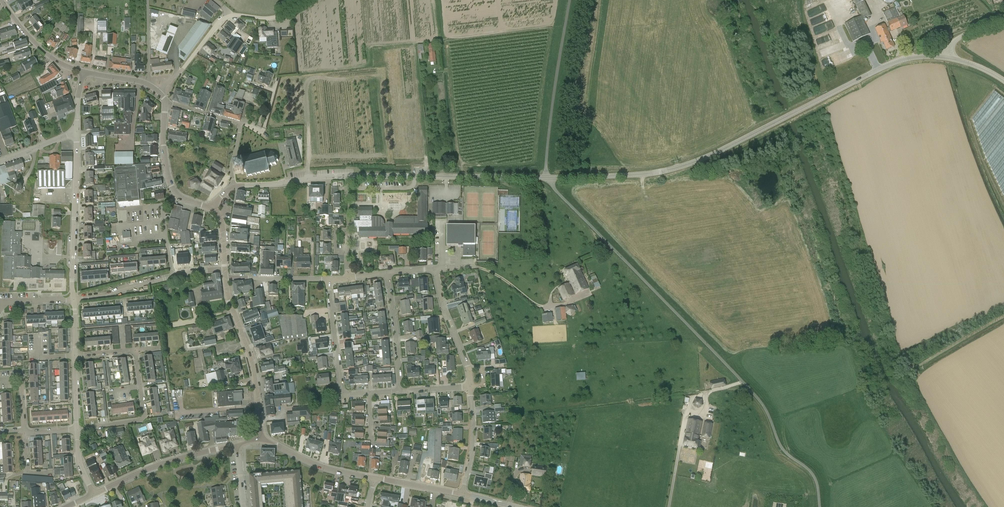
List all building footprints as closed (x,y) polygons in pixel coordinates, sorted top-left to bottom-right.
[(28,7),(31,5),(28,0),(25,0),(24,0),(23,0),(17,3),(22,11),(29,7),(28,7)] [(43,6),(49,4),(48,0),(41,3),(34,6),(36,10),(43,6)] [(861,16),(844,24),(853,42),(870,34),(863,20),(871,16),(864,1),(867,0),(854,0),(861,16)] [(217,12),(207,4),(202,11),(212,19),(217,12)] [(907,25),(903,16),(900,18),(895,7),(883,13),(891,32),(900,28),(901,28),(907,25)] [(816,8),(808,12),(811,17),(819,13),(816,8)] [(30,15),(33,18),(29,21),(33,27),(39,22),(40,21),(35,16),(40,12),(37,9),(36,10),(30,15)] [(196,12),(184,9),(182,15),(194,18),(196,12)] [(238,21),(237,21),(237,22),(234,25),(234,26),(236,28),(238,29),(239,29),(241,31),(246,25),(240,19),(238,21)] [(197,23),(179,48),(179,50),(179,51),(179,57),(185,62),(212,25),(199,20),(197,23)] [(106,33),(106,21),(97,21),(97,33),(106,33)] [(39,22),(33,27),(37,32),(43,27),(39,22)] [(229,22),(224,28),(231,34),(230,34),(234,37),(236,35),(235,34),(239,29),(238,29),(236,28),(236,29),(229,22)] [(894,46),(885,25),(875,29),(881,43),(882,42),(886,50),(894,46)] [(14,26),(0,31),(0,36),(1,41),(17,35),(14,26)] [(156,50),(167,55),(177,29),(170,26),(165,37),(162,36),(156,50)] [(259,39),(267,38),(267,48),(277,48),(277,36),(273,36),(273,29),(267,30),(267,28),(259,28),(259,39)] [(222,32),(218,37),(224,42),(228,37),(230,39),(229,39),(231,41),(234,37),(232,36),(228,33),(226,36),(222,32)] [(65,42),(66,40),(67,41),(70,37),(66,35),(65,36),(62,34),(60,38),(65,42)] [(112,34),(109,34),(107,34),(107,35),(107,45),(109,45),(116,45),(117,35),(112,34)] [(52,39),(50,38),(46,44),(54,49),(59,41),(53,37),(52,39)] [(236,54),(243,44),(234,37),(231,41),(226,48),(236,54)] [(15,51),(27,47),(25,40),(21,41),(21,40),(19,41),(13,43),(14,48),(6,50),(8,54),(9,53),(15,52),(15,51)] [(216,50),(208,43),(203,49),(211,56),(213,54),(214,52),(216,50)] [(80,62),(90,64),(90,63),(91,58),(90,58),(91,54),(92,46),(85,45),(84,52),(82,52),(81,57),(80,62)] [(135,62),(134,72),(144,72),(144,66),(140,65),(140,56),(136,56),(136,45),(131,45),(131,56),(131,62),(135,62)] [(67,48),(66,52),(70,53),(68,58),(75,60),(77,51),(71,49),(67,48)] [(98,60),(99,56),(100,49),(93,49),(93,55),(95,55),(94,65),(105,67),(106,61),(98,60)] [(22,59),(30,57),(28,51),(21,53),(21,54),(14,56),(15,61),(22,60),(22,59)] [(825,66),(844,60),(841,53),(823,60),(825,66)] [(38,63),(36,61),(34,58),(22,65),(20,66),(24,73),(26,72),(38,65),(37,64),(38,63)] [(126,59),(112,58),(112,62),(109,62),(109,69),(130,71),(131,65),(131,60),(126,60),(126,59)] [(159,61),(158,59),(151,60),(152,72),(172,70),(171,63),(165,64),(165,60),(159,61)] [(10,66),(8,60),(0,62),(0,69),(10,66)] [(59,74),(52,66),(48,70),(47,71),(49,74),(44,77),(43,77),(40,79),(40,80),(39,80),(42,86),(43,85),(53,79),(55,78),(59,74)] [(260,73),(258,80),(263,82),(262,84),(268,87),(273,75),(266,72),(265,75),(260,73)] [(18,74),(11,78),(13,82),(20,78),(18,74)] [(57,85),(55,81),(47,85),(50,89),(57,85)] [(9,93),(19,87),(17,82),(6,87),(9,93)] [(60,88),(54,90),(57,98),(63,96),(69,94),(66,86),(64,82),(61,83),(62,87),(60,88)] [(209,113),(215,114),(218,105),(220,105),(222,99),(225,90),(217,87),(209,113)] [(234,101),(233,105),(229,119),(239,122),(245,104),(241,103),(245,91),(239,89),(236,96),(234,101)] [(176,90),(173,102),(189,106),(192,95),(193,92),(187,90),(186,93),(176,90)] [(202,90),(194,108),(204,111),(211,94),(202,90)] [(111,91),(102,92),(102,98),(105,98),(106,101),(108,101),(108,107),(114,107),(113,102),(113,94),(111,94),(111,91)] [(113,91),(113,94),(113,102),(118,102),(118,109),(124,109),(125,91),(113,91)] [(114,123),(114,135),(118,135),(123,135),(130,135),(130,124),(131,124),(131,115),(132,115),(132,112),(133,112),(134,108),(134,98),(135,98),(135,92),(135,91),(125,91),(124,109),(124,112),(123,112),(123,123),(122,123),(116,123),(114,123)] [(87,104),(98,101),(96,94),(85,97),(87,104)] [(6,147),(7,146),(7,147),(8,148),(10,147),(10,146),(10,145),(13,144),(11,136),(12,136),(9,129),(16,127),(5,96),(0,98),(0,131),(6,147)] [(57,116),(68,112),(68,113),(74,111),(69,97),(62,100),(63,100),(52,104),(57,116)] [(150,114),(155,107),(148,102),(149,101),(149,100),(148,99),(146,99),(145,100),(145,101),(146,102),(142,108),(142,122),(150,122),(150,121),(150,118),(149,118),(149,113),(150,114)] [(47,116),(43,106),(45,105),(43,100),(36,103),(42,118),(47,116)] [(229,119),(233,105),(227,104),(226,106),(227,106),(226,108),(224,117),(229,119)] [(220,105),(218,105),(215,114),(222,117),(225,107),(220,105)] [(114,107),(108,107),(102,107),(103,121),(109,120),(114,120),(114,107)] [(171,113),(169,121),(178,122),(182,124),(183,121),(183,120),(181,119),(182,116),(183,111),(172,109),(171,113)] [(33,121),(37,119),(34,111),(28,114),(31,121),(24,123),(29,135),(37,132),(33,121)] [(217,131),(213,129),(215,121),(206,118),(203,131),(209,133),(209,137),(211,137),(210,141),(214,142),(217,131)] [(93,119),(84,119),(85,130),(90,130),(91,133),(99,132),(99,128),(93,129),(93,119)] [(186,143),(187,134),(169,132),(168,141),(186,143)] [(86,137),(86,148),(94,147),(96,147),(96,143),(94,143),(93,137),(100,136),(99,133),(91,133),(91,137),(86,137)] [(146,142),(140,142),(140,146),(147,146),(147,142),(152,143),(157,143),(157,136),(152,136),(152,137),(148,137),(145,137),(146,142)] [(285,145),(286,147),(289,162),(288,163),(290,168),(295,167),(294,165),(301,164),(296,144),(295,138),(286,140),(287,144),(286,144),(285,145)] [(158,156),(157,147),(143,147),(143,152),(147,152),(147,153),(150,153),(150,156),(158,156)] [(86,154),(86,161),(94,160),(97,160),(96,154),(102,154),(102,160),(105,160),(105,154),(105,152),(105,150),(104,150),(94,150),(94,151),(86,151),(86,154)] [(133,165),(133,152),(115,152),(115,165),(133,165)] [(260,153),(259,153),(260,154),(256,155),(256,154),(255,154),(255,155),(252,156),(252,155),(251,155),(251,156),(248,158),(247,157),(247,158),(243,159),(243,158),(242,158),(244,163),(238,164),(233,166),(234,171),(235,175),(241,174),(242,175),(243,174),(244,174),(244,173),(246,172),(247,177),(248,177),(247,176),(251,175),(252,176),(253,176),(252,175),(256,174),(256,175),(257,175),(256,174),(260,173),(260,174),(261,174),(260,173),(264,172),(264,173),(265,173),(265,172),(269,171),(269,172),(268,166),(271,165),(272,166),(272,165),(275,164),(276,165),(275,164),(277,162),(278,162),(278,161),(277,161),(277,160),(277,159),(277,158),(277,157),(276,157),(274,156),(274,155),(273,154),(274,154),(274,153),(273,154),(272,153),(272,152),(271,153),(269,154),(269,152),(265,153),(265,152),(264,152),(265,153),(260,154),(260,153)] [(60,166),(60,156),(49,156),(50,165),(37,166),(38,189),(65,188),(65,186),(70,180),(71,180),(72,153),(61,153),(61,156),(61,163),(65,163),(65,166),(60,166)] [(17,175),(19,174),(18,171),(24,169),(21,160),(0,167),(0,185),(10,182),(10,181),(16,179),(16,178),(18,177),(17,175)] [(212,167),(221,173),(224,167),(215,162),(212,167)] [(117,168),(114,169),(118,203),(139,201),(138,190),(143,189),(141,182),(146,180),(145,165),(142,165),(126,166),(126,167),(117,168)] [(209,197),(209,196),(210,196),(215,187),(217,189),(224,177),(211,170),(198,190),(209,197)] [(198,189),(201,184),(194,177),(188,180),(187,181),(188,188),(198,189)] [(162,185),(161,179),(151,181),(151,179),(146,180),(141,182),(143,189),(146,189),(158,186),(162,185)] [(19,194),(21,193),(22,191),(22,189),(21,188),(21,187),(19,186),(18,185),(16,186),(15,187),(14,188),(13,189),(14,191),(15,193),(16,193),(18,194),(19,194)] [(310,198),(323,198),(323,187),(309,187),(310,198)] [(340,195),(335,195),(335,192),(338,192),(338,187),(331,187),(331,195),(334,195),(334,208),(340,208),(340,204),(340,195)] [(354,228),(357,228),(357,232),(360,232),(360,237),(386,237),(386,238),(393,238),(393,234),(428,234),(428,225),(428,188),(418,187),(418,217),(400,217),(398,217),(397,218),(396,219),(395,220),(395,221),(394,221),(394,222),(394,223),(394,225),(392,225),(392,224),(384,224),(384,222),(383,220),(382,218),(380,217),(378,217),(372,217),(371,215),(372,215),(372,208),(359,208),(359,216),(360,216),(360,221),(354,221),(354,228)] [(245,202),(245,198),(249,198),(250,192),(246,191),(246,193),(237,192),(235,201),(245,202)] [(155,201),(158,200),(164,199),(164,198),(165,197),(164,196),(163,195),(163,192),(158,193),(154,193),(151,194),(152,198),(155,197),(155,201)] [(269,195),(258,194),(258,200),(262,200),(262,205),(269,205),(269,200),(269,195)] [(447,217),(447,215),(446,204),(445,204),(445,203),(433,203),(433,215),(433,217),(447,217)] [(12,217),(12,205),(0,206),(0,217),(12,217)] [(44,218),(45,206),(33,205),(32,217),(44,218)] [(251,217),(251,218),(258,219),(258,217),(265,218),(265,212),(269,212),(269,207),(266,207),(266,206),(258,206),(258,215),(251,214),(252,208),(235,205),(233,214),(251,217)] [(322,210),(319,210),(319,215),(329,216),(329,214),(329,206),(322,205),(322,210)] [(172,233),(176,234),(181,211),(182,208),(173,206),(168,229),(173,231),(172,233)] [(53,214),(55,214),(55,218),(52,218),(52,228),(60,228),(60,219),(60,218),(60,215),(60,210),(53,210),(53,214)] [(189,231),(186,231),(190,213),(181,211),(176,234),(180,235),(182,246),(191,244),(189,231)] [(343,225),(343,218),(333,218),(333,214),(329,214),(329,225),(343,225)] [(194,215),(191,230),(194,230),(193,233),(198,235),(199,231),(202,217),(194,215)] [(259,225),(260,220),(258,219),(251,218),(247,217),(233,215),(232,225),(245,227),(246,223),(259,225)] [(42,268),(33,268),(30,267),(30,266),(30,258),(20,257),(21,238),(22,238),(22,232),(15,232),(15,222),(2,222),(2,252),(1,257),(3,257),(2,279),(13,280),(13,278),(29,279),(29,278),(39,279),(39,278),(50,278),(50,280),(52,280),(52,279),(64,279),(64,271),(50,271),(50,270),(49,270),(49,271),(42,270),(42,268)] [(458,247),(463,247),(463,256),(475,256),(475,226),(447,226),(447,246),(450,246),(458,246),(458,247)] [(231,242),(248,243),(249,232),(250,232),(250,233),(259,233),(259,231),(232,229),(231,242)] [(200,233),(199,233),(199,238),(203,238),(203,242),(216,241),(216,233),(206,234),(206,231),(200,232),(200,233)] [(203,250),(198,250),(199,255),(211,254),(211,252),(217,252),(217,247),(215,247),(215,244),(202,245),(203,250)] [(284,258),(284,267),(288,267),(288,268),(291,268),(291,255),(291,253),(294,253),(294,248),(294,244),(291,244),(290,250),(288,250),(288,255),(286,255),(284,257),(284,258)] [(231,245),(230,253),(249,253),(250,246),(231,245)] [(275,247),(275,252),(278,252),(277,255),(277,268),(280,268),(280,266),(284,267),(284,258),(284,257),(281,257),(281,250),(283,250),(283,245),(279,245),(279,247),(275,247)] [(275,247),(265,247),(265,252),(263,252),(262,266),(261,266),(261,275),(273,275),(273,266),(269,266),(270,261),(274,261),(274,253),(275,247)] [(294,253),(294,263),(295,263),(297,263),(297,267),(305,267),(305,268),(310,268),(310,267),(311,266),(311,264),(310,262),(310,261),(310,258),(299,258),(299,255),(299,249),(299,248),(294,248),(294,253)] [(427,262),(427,249),(418,250),(418,262),(427,262)] [(91,251),(83,252),(84,258),(87,258),(87,261),(94,261),(96,261),(95,251),(91,251)] [(204,264),(200,264),(200,266),(204,266),(209,266),(209,263),(216,262),(216,255),(205,256),(205,263),(204,263),(204,264)] [(393,255),(381,256),(382,261),(379,262),(380,269),(388,268),(388,265),(394,264),(393,255)] [(338,270),(338,262),(337,262),(338,256),(332,256),(326,256),(326,262),(332,262),(333,262),(333,268),(332,268),(332,273),(338,273),(338,270)] [(248,263),(231,264),(231,266),(232,274),(248,273),(250,273),(254,275),(257,275),(257,274),(257,269),(250,269),(250,263),(252,263),(252,260),(248,260),(248,263)] [(563,300),(574,295),(570,285),(569,285),(570,284),(575,295),(588,289),(586,285),(577,265),(564,271),(570,283),(558,289),(563,300)] [(213,282),(204,284),(204,285),(205,290),(201,290),(203,301),(223,298),(221,288),(222,288),(221,285),(221,282),(221,279),(220,279),(219,274),(212,275),(213,282)] [(600,286),(594,274),(590,276),(595,288),(600,286)] [(453,290),(455,298),(456,298),(455,294),(460,292),(461,295),(466,294),(465,291),(464,285),(464,284),(462,277),(455,279),(456,285),(456,286),(452,287),(451,287),(452,291),(453,290)] [(416,284),(420,284),(420,292),(428,291),(427,278),(411,279),(412,285),(416,285),(416,284)] [(412,285),(408,285),(408,279),(399,280),(399,288),(409,287),(409,292),(412,292),(412,285)] [(235,295),(253,292),(252,285),(251,281),(233,284),(233,285),(235,295)] [(292,290),(293,290),(293,307),(304,307),(304,290),(305,290),(305,284),(292,284),(292,290)] [(269,294),(269,296),(271,296),(278,296),(278,290),(276,290),(276,286),(269,286),(268,294),(269,294)] [(363,286),(356,287),(357,295),(358,299),(360,299),(360,295),(363,294),(364,295),(367,295),(366,286),(363,286)] [(253,307),(265,306),(263,290),(255,291),(256,297),(252,298),(253,307)] [(194,302),(193,293),(187,294),(189,303),(189,306),(195,305),(194,302)] [(244,300),(238,301),(239,305),(239,308),(240,308),(240,309),(246,307),(245,303),(249,301),(248,298),(244,300)] [(433,311),(432,299),(423,299),(424,311),(433,311)] [(402,315),(404,315),(411,314),(409,300),(400,302),(402,311),(401,311),(402,315)] [(146,303),(146,311),(152,310),(157,310),(155,303),(152,303),(146,303)] [(127,312),(134,312),(133,304),(127,305),(127,307),(124,307),(125,313),(127,313),(127,312)] [(473,309),(469,310),(467,304),(458,307),(461,316),(474,312),(473,309)] [(575,311),(577,310),(575,305),(572,306),(566,308),(566,313),(571,316),(575,312),(575,311)] [(565,307),(555,308),(556,321),(566,320),(565,307)] [(257,309),(242,314),(244,318),(259,313),(259,315),(266,313),(266,312),(265,309),(258,311),(257,309)] [(269,319),(279,316),(276,309),(266,312),(269,319)] [(471,317),(475,316),(474,312),(461,316),(464,326),(473,323),(471,317)] [(268,319),(266,313),(259,315),(259,313),(244,318),(245,324),(260,318),(261,321),(268,319)] [(282,316),(279,316),(283,340),(307,337),(307,334),(305,319),(303,319),(302,316),(282,316)] [(325,327),(325,320),(318,321),(318,316),(311,317),(311,322),(316,322),(317,333),(325,332),(324,327),(325,327)] [(430,316),(420,317),(421,321),(428,320),(429,334),(439,333),(438,319),(431,320),(430,316)] [(223,320),(210,324),(214,335),(227,331),(233,329),(229,318),(223,319),(223,320)] [(412,322),(415,321),(415,318),(409,319),(410,322),(403,323),(404,334),(413,333),(412,322)] [(342,321),(342,327),(349,326),(349,323),(352,322),(360,321),(362,320),(362,319),(357,319),(342,321)] [(7,325),(3,325),(3,330),(11,330),(11,324),(13,324),(13,320),(7,320),(7,325)] [(251,333),(252,336),(263,333),(261,328),(266,327),(265,325),(268,324),(267,320),(259,322),(260,326),(250,330),(251,331),(249,331),(251,334),(251,333)] [(193,331),(200,330),(200,332),(205,331),(203,324),(192,326),(193,331)] [(370,333),(372,333),(387,331),(386,325),(380,325),(380,329),(377,330),(373,330),(370,330),(370,333)] [(478,330),(470,333),(472,340),(474,340),(475,344),(482,341),(478,330)] [(355,332),(343,334),(344,340),(351,339),(350,335),(357,335),(357,336),(365,335),(364,331),(357,332),(355,332)] [(255,342),(265,339),(266,343),(274,340),(272,336),(269,337),(268,335),(264,337),(263,333),(252,336),(253,339),(252,339),(253,342),(254,342),(255,342)] [(424,338),(424,340),(425,340),(425,341),(428,340),(429,344),(436,343),(437,355),(449,354),(448,345),(445,345),(445,339),(440,339),(440,336),(425,337),(424,338)] [(217,344),(215,337),(203,339),(204,342),(201,342),(201,345),(204,344),(205,346),(217,344)] [(318,338),(310,339),(311,344),(316,343),(317,349),(327,347),(326,340),(319,341),(318,338)] [(414,342),(405,343),(406,354),(415,353),(414,342)] [(270,344),(256,348),(259,359),(273,355),(270,344)] [(491,360),(490,355),(494,354),(494,347),(490,348),(490,349),(478,350),(478,352),(477,352),(478,360),(486,359),(486,360),(491,360)] [(446,357),(447,360),(447,368),(443,368),(443,376),(448,376),(448,375),(449,375),(450,374),(451,373),(451,371),(454,371),(453,360),(453,356),(446,357)] [(319,369),(327,368),(326,358),(317,359),(319,369)] [(238,359),(229,361),(229,362),(225,363),(226,369),(230,368),(230,367),(239,365),(238,359)] [(425,375),(429,374),(429,375),(435,375),(435,365),(429,366),(429,361),(424,361),(425,375)] [(37,362),(29,363),(29,364),(29,371),(37,371),(37,364),(37,362)] [(273,363),(261,365),(262,372),(274,370),(274,373),(279,372),(279,373),(286,372),(285,366),(278,368),(278,366),(274,367),(273,363)] [(230,367),(230,368),(226,369),(226,370),(216,373),(216,372),(208,374),(206,375),(208,384),(210,384),(218,382),(226,381),(224,373),(227,372),(228,374),(231,373),(232,375),(235,374),(236,376),(239,375),(239,373),(241,372),(239,365),(230,367)] [(408,378),(420,377),(419,368),(407,369),(408,378)] [(493,375),(491,375),(491,381),(492,381),(492,387),(500,387),(500,382),(502,382),(503,382),(503,375),(501,375),(501,372),(501,370),(500,371),(500,370),(494,370),(494,371),(493,371),(493,375)] [(163,379),(155,381),(156,383),(166,382),(164,373),(162,373),(163,379)] [(320,385),(329,384),(328,374),(317,376),(318,379),(320,379),(320,385)] [(710,382),(710,383),(710,384),(711,389),(712,389),(713,389),(726,386),(726,385),(725,381),(725,380),(724,380),(724,379),(710,382)] [(274,394),(275,396),(289,394),(288,384),(279,385),(279,381),(274,382),(274,384),(273,384),(272,380),(264,380),(265,386),(266,386),(267,395),(274,394)] [(95,382),(88,382),(88,389),(91,388),(91,391),(101,390),(101,383),(98,384),(97,382),(95,382)] [(156,389),(149,390),(150,396),(158,395),(159,395),(159,392),(157,392),(157,389),(164,388),(165,394),(168,394),(166,384),(156,386),(156,389)] [(1,394),(1,402),(10,401),(10,393),(8,393),(8,391),(4,392),(4,393),(1,394)] [(242,391),(216,393),(218,408),(241,406),(241,401),(240,401),(239,394),(242,394),(242,391)] [(266,405),(266,408),(266,409),(274,408),(278,407),(277,405),(291,403),(289,394),(275,396),(265,397),(265,400),(266,405)] [(481,406),(491,406),(490,395),(480,396),(481,406)] [(448,411),(451,411),(451,408),(451,400),(448,400),(448,398),(439,399),(440,409),(448,408),(448,411)] [(454,400),(451,400),(451,408),(454,408),(454,407),(459,407),(459,406),(462,406),(461,398),(454,398),(454,400)] [(702,407),(702,406),(701,401),(701,400),(700,400),(696,399),(695,399),(694,400),(692,404),(692,405),(695,409),(696,409),(696,410),(697,410),(697,409),(702,407)] [(433,400),(425,401),(426,410),(426,413),(434,413),(434,410),(433,400)] [(352,408),(355,409),(355,411),(364,411),(364,404),(361,404),(361,401),(351,401),(352,408)] [(426,410),(425,401),(417,402),(417,411),(426,410)] [(135,411),(133,402),(125,403),(127,412),(135,411)] [(411,412),(410,402),(397,402),(398,412),(398,416),(400,416),(400,411),(407,411),(407,413),(411,412)] [(125,403),(119,404),(120,413),(127,412),(125,403)] [(119,404),(112,405),(113,414),(120,413),(119,404)] [(378,410),(377,411),(378,413),(378,414),(387,414),(387,411),(390,410),(390,404),(380,404),(381,407),(378,408),(378,410)] [(292,408),(293,413),(287,413),(287,419),(288,426),(300,425),(300,420),(300,418),(311,417),(310,407),(292,408)] [(266,408),(267,417),(275,416),(274,408),(266,409),(266,408)] [(67,410),(60,411),(60,420),(68,419),(67,410)] [(222,418),(222,420),(227,420),(233,419),(233,418),(243,417),(243,411),(229,412),(226,412),(226,418),(222,418)] [(494,411),(482,412),(483,417),(484,423),(495,422),(494,411)] [(46,412),(38,412),(39,421),(46,421),(46,412)] [(453,414),(452,414),(453,422),(462,422),(462,414),(458,414),(458,412),(453,412),(453,414)] [(352,414),(352,421),(356,422),(355,424),(364,425),(364,418),(362,418),(362,415),(352,414)] [(378,416),(378,418),(378,419),(379,421),(381,421),(382,424),(391,424),(391,417),(387,416),(387,414),(378,414),(378,416)] [(216,421),(210,421),(211,430),(216,429),(217,438),(217,443),(227,442),(227,437),(237,437),(244,437),(244,430),(246,430),(246,422),(244,422),(244,421),(237,422),(234,421),(234,423),(227,423),(227,420),(222,420),(216,420),(216,421)] [(700,441),(699,440),(702,422),(689,420),(684,445),(700,448),(701,442),(700,442),(700,441)] [(205,422),(197,424),(200,444),(209,442),(209,440),(207,431),(211,430),(210,421),(205,421),(205,422)] [(702,425),(700,436),(701,436),(710,438),(713,424),(711,424),(704,422),(703,425),(702,425)] [(272,435),(284,433),(283,424),(271,426),(272,435)] [(492,431),(496,431),(496,426),(488,426),(488,429),(484,429),(484,433),(483,433),(484,440),(492,440),(492,431)] [(352,434),(351,438),(354,438),(355,437),(363,438),(364,431),(362,431),(363,428),(352,427),(352,434)] [(378,435),(378,437),(387,437),(387,435),(390,434),(391,428),(381,427),(381,430),(378,430),(378,433),(378,435)] [(124,436),(123,429),(107,431),(108,438),(117,436),(117,437),(124,436)] [(452,437),(449,437),(449,436),(446,436),(446,441),(449,441),(449,442),(453,442),(453,441),(462,441),(462,429),(453,429),(453,434),(452,434),(452,437)] [(162,442),(164,451),(165,452),(166,452),(168,452),(169,451),(169,449),(179,446),(174,431),(169,433),(170,436),(167,437),(168,440),(162,442)] [(187,437),(186,437),(187,441),(187,440),(189,447),(197,445),(194,432),(186,434),(187,437)] [(143,442),(139,444),(143,455),(158,450),(154,438),(150,440),(149,436),(141,439),(143,442)] [(310,450),(313,451),(317,437),(313,436),(312,441),(308,439),(308,442),(305,441),(304,445),(307,445),(306,449),(307,449),(307,450),(309,451),(310,450)] [(319,443),(321,438),(317,437),(313,451),(316,452),(317,453),(318,453),(319,453),(320,453),(323,444),(319,443)] [(380,444),(380,447),(389,448),(390,441),(386,440),(387,437),(378,437),(378,438),(377,439),(377,440),(378,441),(377,444),(380,444)] [(329,445),(329,453),(333,453),(333,454),(338,454),(339,454),(341,444),(341,440),(337,440),(336,443),(334,443),(330,443),(330,445),(329,445)] [(2,453),(11,453),(11,444),(2,444),(2,443),(0,443),(0,453),(2,453)] [(364,455),(359,455),(357,466),(365,467),(366,456),(369,456),(370,445),(362,444),(362,449),(364,449),(364,455)] [(495,446),(486,444),(485,448),(482,447),(482,452),(481,452),(480,457),(488,458),(490,449),(495,449),(495,446)] [(448,460),(458,461),(460,449),(453,448),(453,445),(445,445),(445,448),(449,448),(448,460)] [(123,446),(116,448),(125,466),(131,463),(123,446)] [(399,473),(403,474),(405,456),(406,456),(406,451),(407,447),(403,447),(403,451),(402,455),(401,458),(398,458),(398,462),(401,462),(399,473)] [(104,453),(100,455),(103,461),(109,458),(106,452),(103,448),(102,449),(104,453)] [(112,448),(109,450),(110,452),(108,453),(112,461),(113,460),(113,461),(115,460),(119,469),(125,466),(116,448),(113,450),(112,448)] [(261,450),(261,464),(275,464),(275,450),(261,450)] [(370,455),(370,457),(373,457),(372,460),(371,469),(375,469),(375,470),(377,470),(377,469),(378,469),(379,461),(379,458),(377,458),(375,457),(375,455),(375,450),(370,450),(370,455)] [(69,458),(69,455),(53,456),(53,459),(59,459),(59,460),(63,459),(63,465),(72,465),(71,458),(69,458)] [(530,466),(531,456),(521,455),(520,465),(530,466)] [(2,459),(3,467),(12,466),(12,458),(2,459)] [(96,483),(103,480),(93,458),(86,462),(96,483)] [(105,463),(101,465),(107,478),(111,476),(111,477),(113,475),(114,475),(110,466),(106,468),(105,466),(106,466),(105,463)] [(428,471),(427,476),(428,477),(431,477),(431,479),(437,480),(439,473),(441,463),(440,463),(434,463),(434,464),(434,463),(433,468),(435,469),(435,472),(433,472),(433,470),(429,470),(428,471)] [(533,465),(531,475),(545,478),(547,467),(533,465)] [(446,469),(444,478),(456,481),(458,471),(446,469)] [(262,506),(300,506),(297,471),(259,475),(262,506)] [(476,477),(474,485),(486,487),(488,479),(491,480),(492,475),(485,474),(484,479),(476,477)] [(530,485),(531,475),(520,474),(519,486),(519,490),(530,491),(531,485),(530,485)] [(30,490),(30,488),(30,482),(28,482),(25,482),(22,482),(22,486),(27,486),(27,490),(30,490)] [(60,491),(61,494),(64,500),(65,500),(66,500),(68,499),(67,499),(75,495),(72,489),(69,490),(67,488),(65,489),(62,483),(57,486),(60,491)] [(336,501),(337,502),(339,491),(333,490),(334,486),(334,485),(330,484),(325,483),(324,492),(328,493),(328,490),(332,491),(331,497),(334,498),(334,501),(336,501)] [(344,494),(348,495),(349,490),(345,489),(345,487),(345,486),(340,485),(339,486),(339,491),(337,502),(338,502),(343,503),(344,494)] [(138,487),(133,490),(138,499),(141,497),(143,499),(145,498),(143,495),(143,496),(138,487)] [(349,490),(348,495),(348,497),(352,498),(351,501),(358,502),(358,498),(356,498),(356,495),(357,495),(358,489),(349,487),(349,490)] [(31,489),(32,497),(34,497),(35,506),(44,506),(43,504),(45,502),(44,496),(43,493),(39,493),(39,488),(31,489)] [(131,502),(136,500),(137,502),(139,501),(138,499),(133,490),(127,493),(131,502)] [(58,504),(56,492),(53,492),(49,493),(52,506),(58,504)] [(211,494),(212,500),(222,499),(221,495),(224,494),(224,492),(221,493),(211,494)] [(389,501),(390,496),(381,494),(380,500),(383,500),(382,506),(381,506),(388,506),(389,501)] [(225,501),(225,499),(222,499),(212,500),(213,506),(220,506),(223,506),(222,501),(225,501)]
